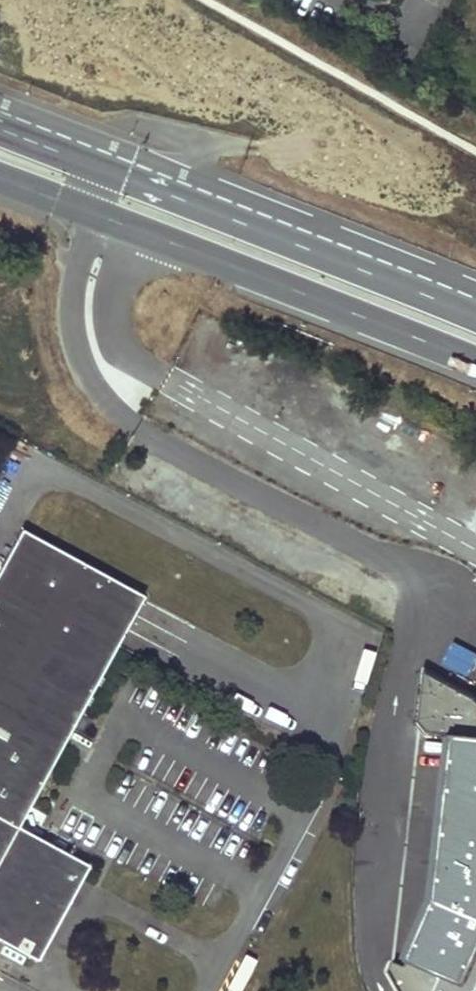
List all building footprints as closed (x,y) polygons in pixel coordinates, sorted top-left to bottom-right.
[(144,596),(20,531),(0,569),(0,940),(40,961),(91,866),(20,828),(144,596)] [(448,731),(434,901),(405,971),(390,963),(386,973),(397,990),(475,990),(475,699),(471,694),(424,668),(418,716),(429,731),(448,731)]
